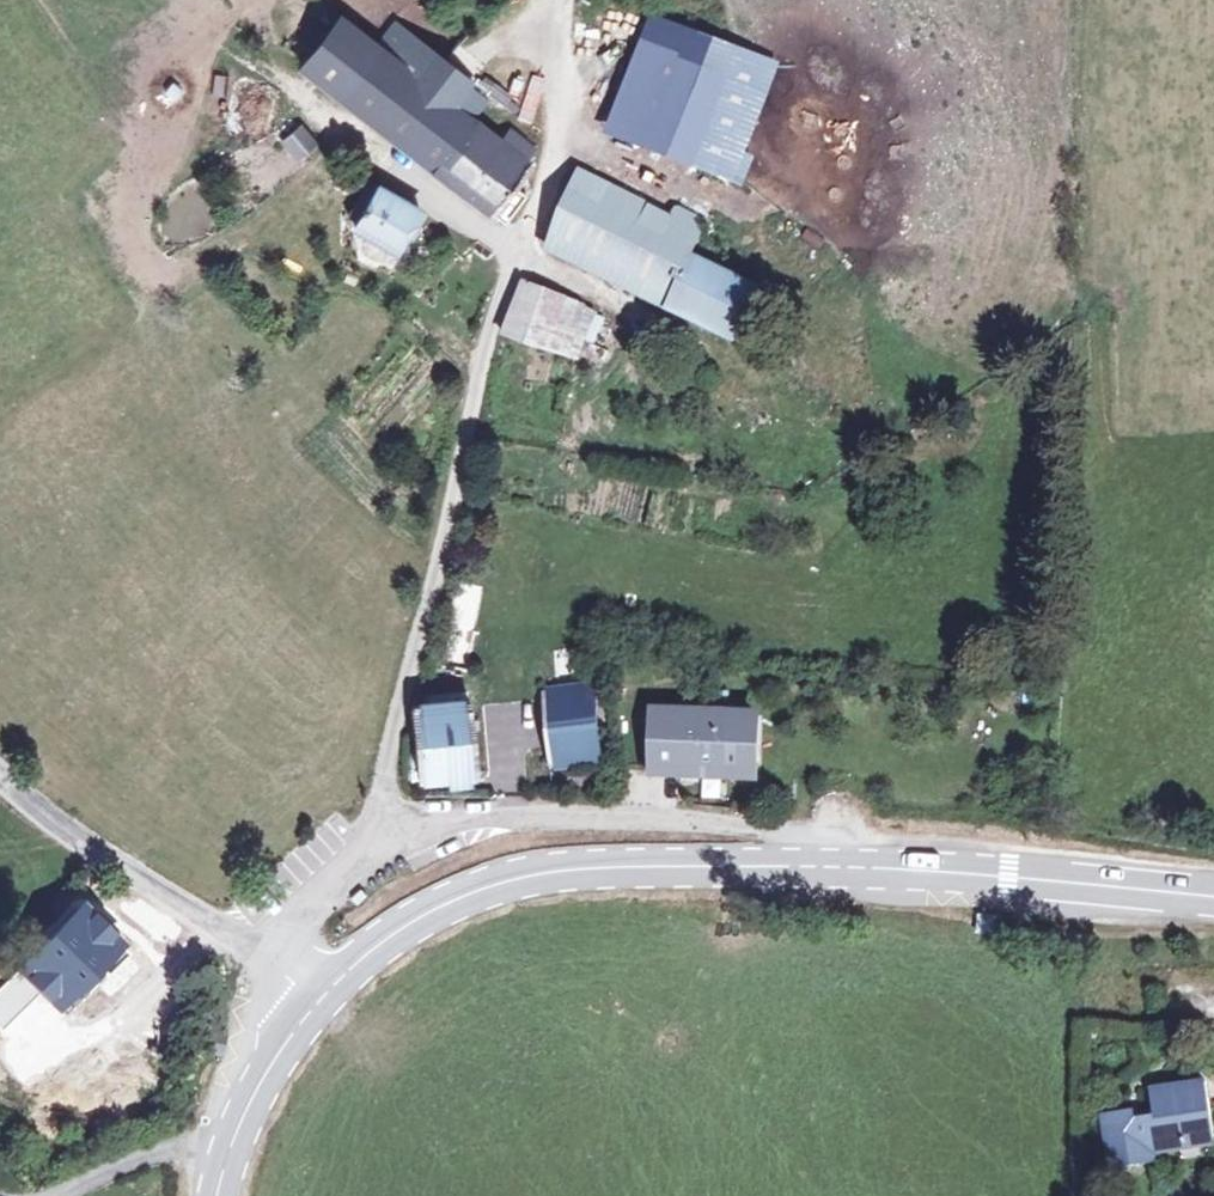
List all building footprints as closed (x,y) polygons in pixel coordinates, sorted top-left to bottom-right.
[(374,39),(337,11),(302,62),(416,159),(491,217),(492,215),(505,224),(523,194),(511,186),(526,164),(519,159),(530,145),(503,127),(493,138),(448,102),(464,82),(436,61),(386,24),(374,39)] [(730,48),(655,20),(620,132),(697,160),(730,48)] [(768,59),(730,48),(697,160),(736,171),(768,59)] [(303,112),(287,128),(297,145),(315,129),(303,112)] [(575,163),(545,222),(543,230),(539,239),(695,308),(714,250),(698,244),(692,256),(684,251),(702,210),(670,195),(664,208),(575,163)] [(360,226),(399,254),(427,216),(388,189),(385,193),(376,186),(365,200),(356,214),(364,222),(360,226)] [(753,266),(714,250),(695,308),(729,322),(753,266)] [(523,280),(505,330),(591,359),(595,351),(613,355),(619,342),(600,337),(610,308),(523,280)] [(557,766),(601,765),(597,697),(553,701),(557,766)] [(650,713),(648,772),(744,778),(749,717),(728,714),(727,705),(704,703),(703,714),(650,713)] [(414,711),(418,771),(475,767),(470,706),(414,711)] [(28,956),(70,1004),(135,950),(93,900),(28,956)] [(998,916),(978,917),(978,932),(998,931),(998,916)] [(5,1066),(61,1135),(107,1097),(51,1030),(5,1066)] [(1129,1109),(1104,1111),(1112,1168),(1150,1162),(1149,1151),(1212,1142),(1205,1086),(1154,1091),(1157,1110),(1131,1113),(1129,1109)]
